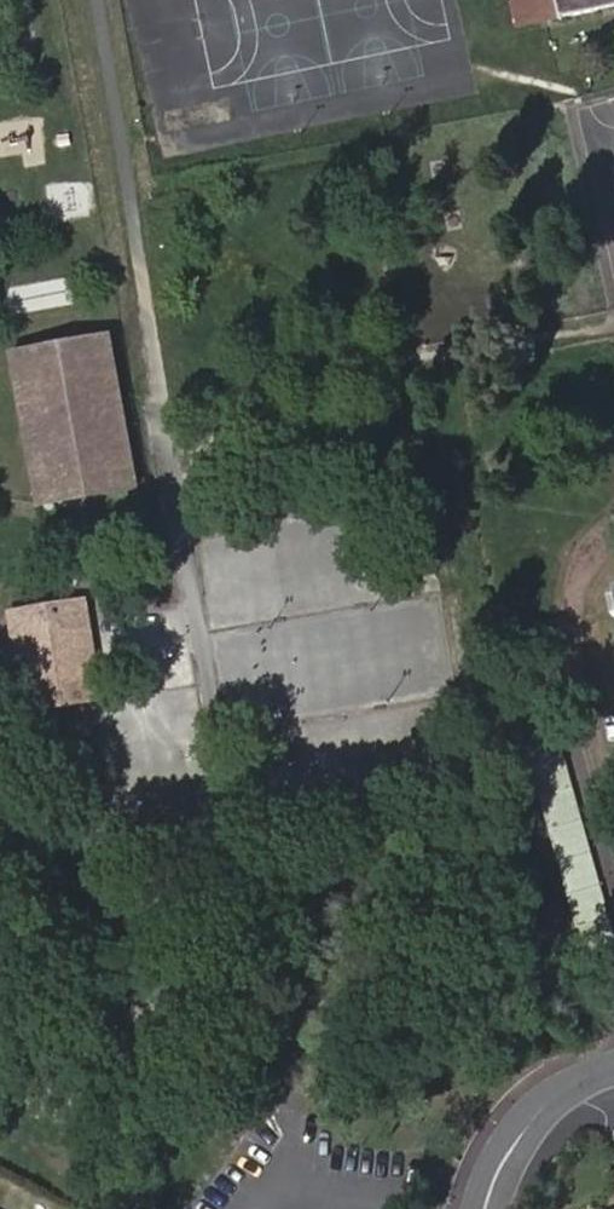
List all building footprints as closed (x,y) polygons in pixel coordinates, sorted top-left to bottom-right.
[(520,24),(613,4),(613,0),(515,0),(520,24)] [(109,334),(17,350),(45,501),(135,482),(109,334)] [(73,603),(40,607),(43,628),(59,626),(65,669),(83,667),(73,603)] [(40,607),(2,613),(16,706),(87,695),(83,667),(65,669),(59,626),(43,628),(40,607)]
